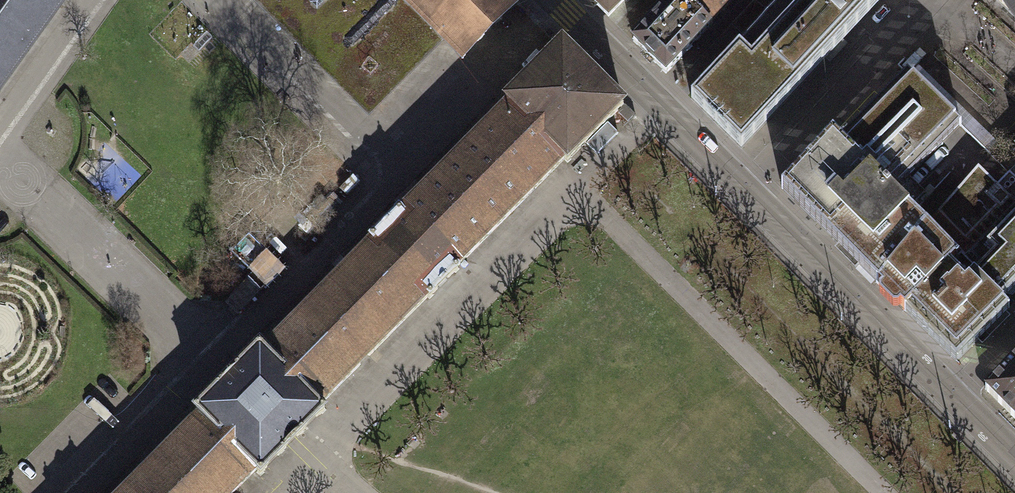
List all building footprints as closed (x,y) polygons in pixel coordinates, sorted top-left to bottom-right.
[(63,0),(0,0),(0,87),(63,0)] [(368,115),(444,39),(405,0),(254,0),(368,115)] [(444,39),(459,54),(459,55),(462,59),(466,55),(465,54),(489,31),(515,4),(516,4),(519,1),(518,0),(405,0),(444,39)] [(608,17),(624,0),(591,0),(608,17)] [(633,41),(665,74),(710,26),(683,0),(671,0),(633,41)] [(710,26),(735,0),(683,0),(710,26)] [(740,46),(691,99),(741,148),(880,0),(783,0),(740,46)] [(1014,17),(1014,0),(996,0),(1014,17)] [(566,47),(562,43),(557,47),(558,48),(510,97),(509,97),(505,101),(508,104),(401,211),(399,209),(395,213),(396,214),(385,225),(374,236),(373,235),(369,239),(371,241),(264,349),(259,343),(255,348),(254,350),(254,351),(228,378),(200,405),(200,404),(198,406),(197,405),(193,410),(197,414),(198,413),(199,414),(204,419),(256,470),(257,471),(256,472),(260,476),(264,472),(265,470),(265,469),(292,442),(319,415),(320,415),(322,413),(322,414),(326,410),(321,405),(427,297),(429,299),(434,295),(433,294),(454,272),(456,273),(460,269),(458,267),(564,160),(567,163),(572,159),(571,158),(616,112),(619,109),(620,110),(624,105),(625,105),(621,101),(620,102),(565,48),(566,47)] [(901,307),(904,310),(957,257),(926,227),(893,194),(943,144),(952,135),(961,125),(907,73),(898,82),(889,91),(840,141),(832,133),(781,188),(855,262),(881,288),(879,291),(879,296),(893,310),(898,310),(901,307)] [(619,109),(616,112),(627,123),(634,116),(624,105),(620,110),(619,109)] [(926,227),(957,257),(904,310),(956,363),(1009,310),(1001,301),(1014,287),(1014,178),(1014,177),(1002,191),(978,168),(926,227)] [(268,248),(250,265),(268,284),(287,267),(268,248)] [(1007,414),(1014,421),(1014,360),(985,392),(1007,414)] [(256,470),(204,419),(199,414),(121,492),(233,492),(256,470)]
